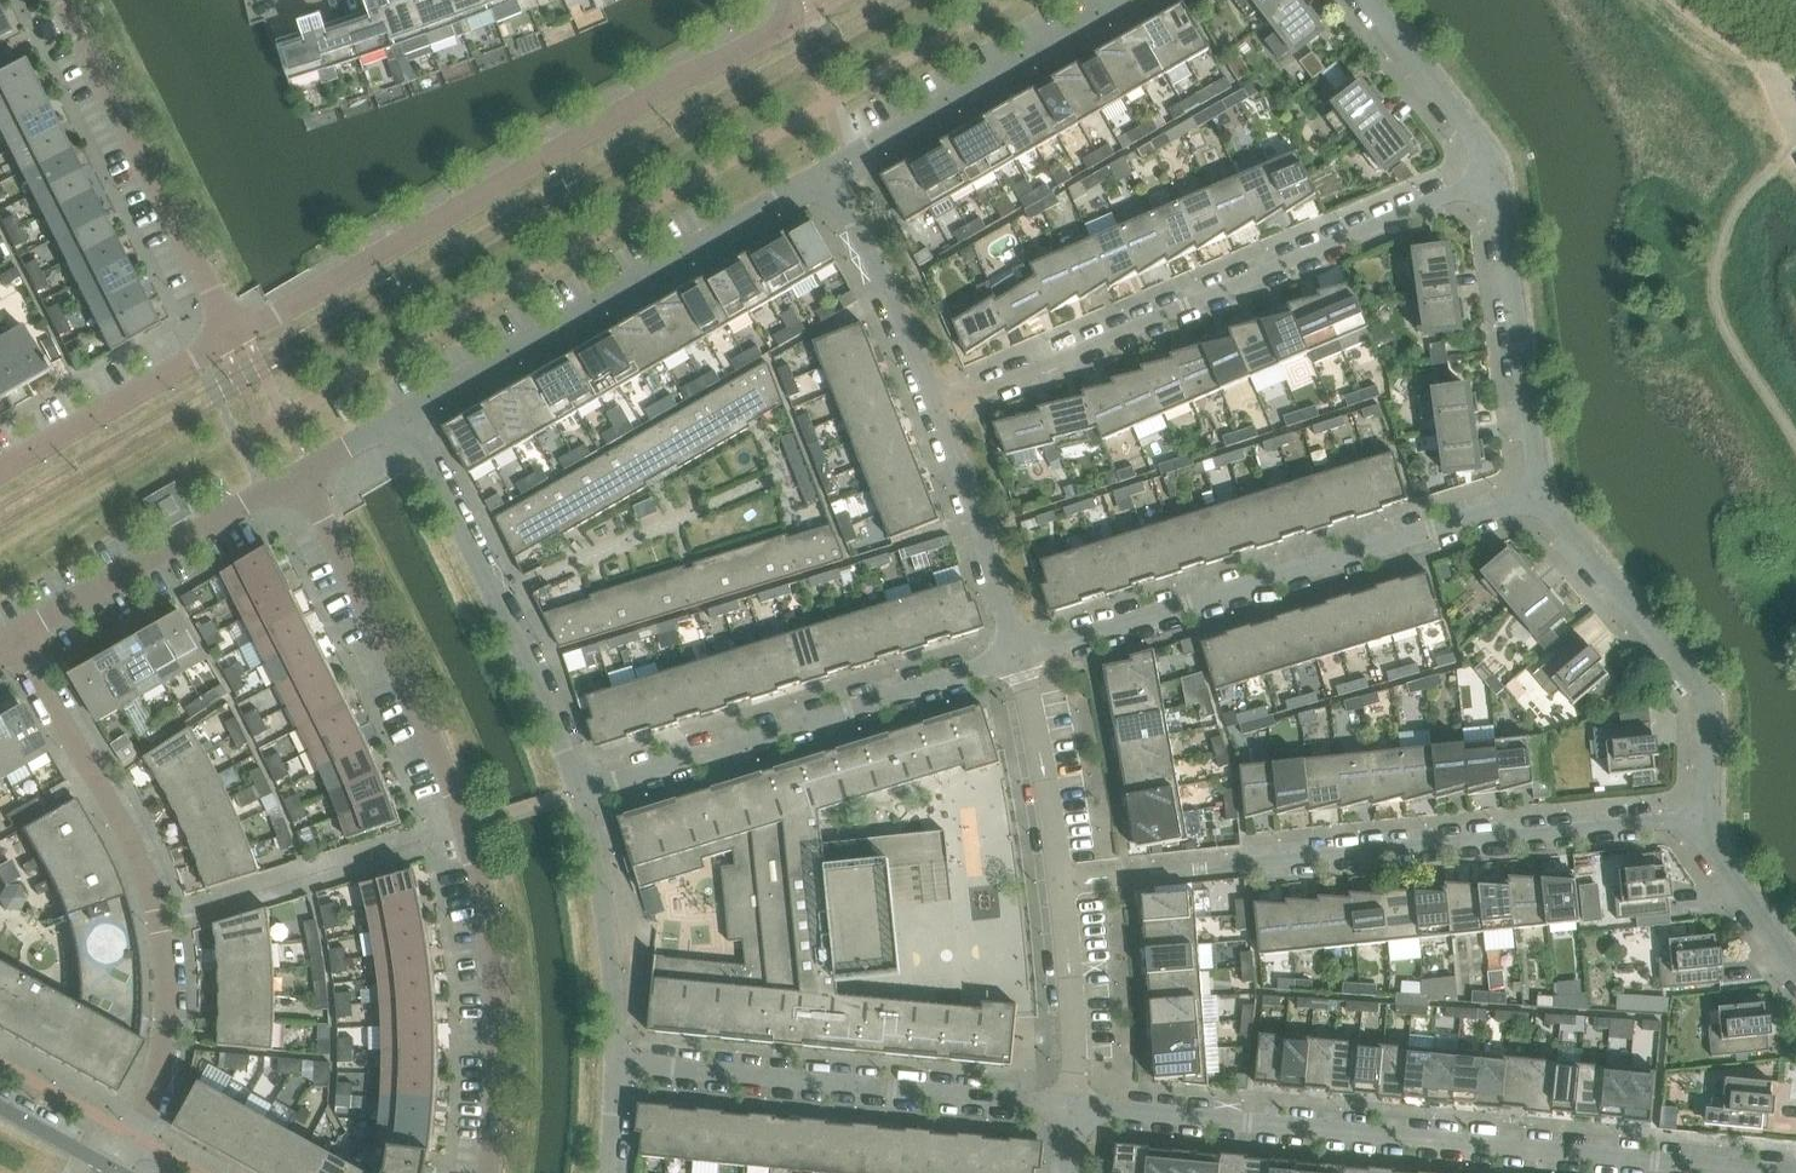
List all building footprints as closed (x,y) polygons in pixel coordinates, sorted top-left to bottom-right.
[(377,0),(365,0),(369,12),(347,19),(361,60),(385,52),(389,63),(397,60),(398,60),(377,0)] [(414,0),(402,0),(391,4),(389,0),(377,0),(398,60),(405,57),(404,56),(430,46),(414,0)] [(451,0),(414,0),(430,46),(455,37),(455,39),(463,36),(465,35),(451,0)] [(488,0),(451,0),(465,35),(498,22),(494,13),(488,0)] [(527,0),(488,0),(494,13),(517,3),(521,13),(529,10),(531,10),(527,0)] [(531,10),(537,7),(534,0),(527,0),(531,10)] [(1196,8),(1208,0),(1191,0),(1196,8)] [(1258,11),(1261,8),(1270,20),(1296,0),(1250,0),(1258,11)] [(1317,26),(1323,22),(1311,6),(1305,11),(1296,0),(1270,20),(1279,31),(1265,42),(1279,60),(1293,49),(1295,52),(1322,32),(1317,26)] [(1210,49),(1184,3),(1163,15),(1189,61),(1210,49)] [(361,60),(347,19),(325,26),(321,12),(310,15),(331,82),(338,80),(334,69),(360,60),(361,60)] [(9,33),(0,15),(0,38),(9,33)] [(331,82),(310,15),(299,19),(303,33),(274,42),(287,84),(318,74),(322,85),(330,82),(331,82)] [(1189,61),(1163,15),(1141,28),(1167,73),(1187,62),(1189,61)] [(1167,73),(1141,28),(1119,40),(1146,86),(1166,74),(1167,73)] [(1146,86),(1119,40),(1098,52),(1124,98),(1145,86),(1146,86)] [(1328,69),(1314,51),(1299,61),(1313,80),(1322,73),(1328,69)] [(1124,98),(1098,52),(1076,65),(1103,110),(1123,98),(1124,98)] [(34,83),(23,60),(9,66),(0,71),(0,100),(34,83)] [(1351,80),(1336,62),(1328,69),(1322,73),(1336,92),(1351,80)] [(1103,110),(1076,65),(1055,77),(1081,123),(1102,111),(1103,110)] [(1081,123),(1055,77),(1032,90),(1059,135),(1080,123),(1081,123)] [(1233,87),(1227,77),(1213,86),(1219,95),(1233,87)] [(1264,90),(1260,82),(1258,80),(1244,88),(1249,98),(1264,90)] [(45,105),(34,83),(0,100),(0,127),(45,105)] [(1387,118),(1378,107),(1384,102),(1372,86),(1367,91),(1362,85),(1336,105),(1338,108),(1324,118),(1338,136),(1352,126),(1361,137),(1387,118)] [(1059,135),(1032,90),(1011,102),(1037,148),(1059,136),(1059,135)] [(1202,105),(1196,95),(1183,103),(1189,112),(1202,105)] [(1228,111),(1222,101),(1207,109),(1213,119),(1228,111)] [(1037,148),(1011,102),(989,115),(1016,160),(1037,148)] [(1189,112),(1183,103),(1169,111),(1175,120),(1189,112)] [(57,127),(45,105),(0,127),(0,131),(10,150),(57,127)] [(1213,119),(1207,109),(1193,118),(1198,128),(1213,119)] [(1016,160),(989,115),(968,127),(994,172),(1016,160)] [(1408,144),(1413,139),(1401,124),(1395,128),(1387,118),(1361,137),(1370,149),(1366,152),(1380,170),(1384,167),(1386,170),(1412,150),(1408,144)] [(1159,130),(1153,120),(1140,127),(1145,137),(1159,130)] [(21,172),(68,149),(57,127),(10,150),(21,172)] [(994,172),(968,127),(947,139),(973,185),(994,172)] [(1145,137),(1140,127),(1127,135),(1132,145),(1145,137)] [(1172,143),(1166,133),(1151,142),(1157,151),(1172,143)] [(973,185),(947,139),(925,151),(951,197),(973,185)] [(1157,151),(1151,142),(1137,150),(1142,160),(1157,151)] [(1115,154),(1110,145),(1096,152),(1102,162),(1115,154)] [(32,194),(79,171),(68,149),(21,172),(32,194)] [(951,197),(925,151),(904,164),(930,209),(936,220),(957,207),(951,197)] [(1287,214),(1316,195),(1298,151),(1266,165),(1285,209),(1287,214)] [(1102,162),(1096,152),(1083,160),(1089,170),(1102,162)] [(1404,162),(1392,171),(1400,182),(1412,173),(1404,162)] [(930,209),(904,164),(881,177),(907,222),(930,209)] [(1116,175),(1110,165),(1096,174),(1101,183),(1116,175)] [(1285,209),(1266,165),(1237,177),(1256,224),(1257,226),(1258,225),(1285,209)] [(1073,179),(1067,169),(1053,177),(1059,187),(1073,179)] [(43,216),(90,193),(79,171),(32,194),(43,216)] [(1101,183),(1096,174),(1081,182),(1086,192),(1101,183)] [(1256,224),(1237,177),(1207,190),(1226,234),(1228,239),(1255,221),(1256,224)] [(1053,194),(1051,191),(1047,184),(1034,191),(1039,202),(1053,194)] [(1226,234),(1207,190),(1178,202),(1197,246),(1199,251),(1199,250),(1226,234)] [(1039,202),(1034,191),(1020,199),(1026,209),(1039,202)] [(54,239),(101,215),(90,193),(43,216),(54,239)] [(1060,203),(1056,196),(1054,193),(1053,194),(1039,202),(1045,212),(1060,203)] [(1016,211),(1011,201),(997,208),(1003,219),(1016,211)] [(1039,202),(1026,209),(1025,210),(1030,220),(1045,212),(1039,202)] [(1197,246),(1178,202),(1148,215),(1167,259),(1169,263),(1170,263),(1197,246)] [(1138,271),(1119,227),(1113,213),(1085,225),(1091,239),(1089,240),(1108,283),(1110,288),(1111,288),(1138,271)] [(19,229),(12,215),(0,221),(7,235),(19,229)] [(65,260),(112,237),(101,215),(54,239),(65,260)] [(1167,259),(1148,215),(1119,227),(1138,271),(1140,276),(1141,275),(1167,259)] [(814,276),(836,263),(810,217),(788,230),(814,276)] [(987,228),(981,218),(968,225),(974,235),(987,228)] [(974,235),(968,225),(954,233),(960,243),(974,235)] [(26,242),(19,229),(7,235),(14,248),(26,242)] [(814,276),(788,230),(766,243),(793,288),(798,298),(820,286),(814,276)] [(76,283),(123,260),(112,237),(65,260),(76,283)] [(1108,283),(1089,240),(1060,252),(1079,296),(1081,301),(1082,300),(1108,283)] [(793,288),(766,243),(745,255),(771,300),(793,288)] [(960,252),(966,264),(978,257),(971,246),(960,252)] [(1459,273),(1457,254),(1449,255),(1448,247),(1416,252),(1416,255),(1408,257),(1411,279),(1419,278),(1421,293),(1454,288),(1452,274),(1459,273)] [(934,258),(928,248),(914,256),(920,266),(934,258)] [(1028,257),(1024,248),(1018,251),(1022,260),(1028,257)] [(1079,296),(1060,252),(1032,264),(1050,311),(1051,313),(1052,313),(1079,296)] [(771,300),(745,255),(724,267),(750,313),(771,300)] [(41,273),(35,260),(23,266),(29,279),(41,273)] [(88,305),(135,282),(123,260),(76,283),(88,305)] [(1050,311),(1032,264),(1031,263),(1031,261),(1012,269),(1020,287),(997,301),(1008,332),(1009,334),(1049,308),(1050,311)] [(14,267),(0,275),(0,280),(4,286),(20,277),(14,267)] [(750,313),(724,267),(702,279),(728,325),(750,313)] [(48,286),(41,273),(29,279),(36,292),(48,286)] [(728,325),(702,279),(681,292),(707,337),(728,325)] [(997,301),(993,291),(989,281),(977,287),(984,303),(953,323),(967,355),(1007,329),(1008,332),(997,301)] [(99,327),(146,304),(135,282),(88,305),(99,327)] [(1374,338),(1371,331),(1351,284),(1318,292),(1320,297),(1344,351),(1374,338)] [(1369,285),(1359,287),(1360,300),(1371,299),(1369,285)] [(1466,320),(1463,301),(1456,302),(1454,288),(1421,293),(1423,307),(1415,308),(1418,331),(1427,329),(1427,333),(1460,329),(1459,321),(1466,320)] [(859,301),(853,291),(839,299),(845,309),(859,301)] [(707,337),(681,292),(659,304),(685,350),(707,337)] [(1315,364),(1344,351),(1320,297),(1288,304),(1290,309),(1310,352),(1315,364)] [(64,317),(57,304),(45,310),(52,323),(64,317)] [(111,351),(157,325),(156,323),(146,304),(99,327),(111,351)] [(685,350),(659,304),(638,316),(664,362),(685,350)] [(836,314),(830,304),(817,312),(823,322),(836,314)] [(1310,352),(1290,309),(1259,317),(1261,322),(1280,365),(1310,352)] [(664,362),(638,316),(616,329),(642,374),(664,362)] [(70,330),(64,317),(52,323),(58,336),(70,330)] [(807,331),(801,321),(787,329),(793,339),(807,331)] [(1280,365),(1261,322),(1229,329),(1231,334),(1251,377),(1280,365)] [(872,348),(863,323),(814,342),(823,367),(872,348)] [(1387,324),(1371,331),(1374,338),(1378,348),(1395,340),(1387,324)] [(22,326),(0,338),(25,383),(32,379),(32,380),(48,371),(46,368),(47,368),(42,360),(41,360),(22,326)] [(642,374),(616,329),(595,341),(621,387),(642,374)] [(793,339),(787,329),(774,336),(780,346),(793,339)] [(1221,390),(1251,377),(1231,334),(1200,342),(1202,347),(1221,390)] [(60,356),(50,336),(40,342),(50,361),(60,356)] [(25,383),(0,338),(0,388),(4,395),(11,391),(11,392),(26,384),(25,383)] [(621,387),(595,341),(573,353),(599,399),(621,387)] [(1447,357),(1445,343),(1429,346),(1431,360),(1447,357)] [(763,356),(758,346),(744,353),(750,364),(763,356)] [(1192,402),(1221,390),(1202,347),(1170,354),(1171,357),(1192,402)] [(87,365),(79,348),(67,354),(76,371),(87,365)] [(882,372),(873,349),(872,348),(823,367),(833,392),(882,372)] [(599,399),(573,353),(552,366),(578,411),(599,399)] [(750,364),(744,353),(731,361),(737,371),(750,364)] [(1192,402),(1171,357),(1172,359),(1141,367),(1143,372),(1162,415),(1192,402)] [(1449,372),(1447,357),(1431,360),(1433,374),(1449,372)] [(679,469),(751,427),(749,424),(784,404),(769,364),(768,363),(766,363),(497,517),(496,519),(496,520),(515,558),(559,533),(561,536),(649,486),(647,483),(677,465),(679,469)] [(795,379),(790,365),(779,369),(784,384),(795,379)] [(578,411),(552,366),(530,378),(556,424),(578,411)] [(721,381),(715,370),(702,378),(708,388),(721,381)] [(892,397),(882,373),(882,372),(833,392),(843,417),(892,397)] [(1133,427),(1162,415),(1143,372),(1112,379),(1113,382),(1133,427)] [(556,424),(530,378),(509,390),(534,436),(535,436),(556,424)] [(708,388),(702,378),(688,386),(694,396),(708,388)] [(801,393),(795,379),(784,384),(790,398),(801,393)] [(1133,427),(1113,382),(1114,384),(1082,392),(1084,397),(1103,440),(1133,427)] [(1381,396),(1377,386),(1361,391),(1365,402),(1381,396)] [(1479,413),(1476,393),(1469,394),(1468,387),(1435,391),(1436,395),(1419,397),(1423,420),(1439,417),(1441,432),(1474,427),(1472,414),(1479,413)] [(534,436),(509,390),(487,403),(513,449),(514,448),(534,436)] [(1365,402),(1361,391),(1345,396),(1348,407),(1365,402)] [(678,405),(672,395),(659,403),(665,413),(678,405)] [(901,422),(892,397),(843,417),(852,441),(901,422)] [(1103,440),(1084,397),(1038,408),(1040,413),(1058,450),(1091,442),(1093,448),(1105,443),(1103,440)] [(513,449),(487,403),(465,415),(491,461),(492,461),(513,449)] [(665,413),(659,403),(645,410),(651,420),(665,413)] [(1382,413),(1379,404),(1362,410),(1365,419),(1382,413)] [(1320,417),(1316,406),(1300,411),(1304,422),(1320,417)] [(1304,422),(1300,411),(1284,416),(1287,427),(1304,422)] [(1058,450),(1040,413),(994,424),(1007,456),(1042,447),(1049,464),(1062,459),(1058,450)] [(814,428),(809,414),(798,418),(803,432),(814,428)] [(491,461),(465,415),(443,428),(470,474),(491,461)] [(1346,426),(1343,416),(1328,421),(1331,430),(1346,426)] [(635,430),(629,420),(616,427),(622,438),(635,430)] [(1331,430),(1328,421),(1313,426),(1316,435),(1331,430)] [(911,447),(901,422),(852,441),(862,466),(911,447)] [(1259,437),(1255,426),(1239,431),(1243,442),(1259,437)] [(622,438),(616,427),(602,435),(608,445),(622,438)] [(1485,459),(1483,440),(1475,441),(1474,427),(1441,432),(1443,446),(1438,447),(1442,469),(1446,469),(1447,473),(1479,468),(1478,460),(1485,459)] [(820,442),(814,428),(803,432),(809,446),(820,442)] [(1243,442),(1239,431),(1223,437),(1227,447),(1243,442)] [(803,452),(796,433),(781,438),(789,457),(803,452)] [(1296,442),(1293,433),(1278,438),(1281,447),(1296,442)] [(1281,447),(1278,438),(1263,442),(1266,452),(1281,447)] [(592,455),(586,444),(573,452),(578,462),(592,455)] [(921,471),(911,447),(862,466),(872,490),(921,471)] [(1370,447),(1364,449),(1367,459),(1373,458),(1370,447)] [(1246,458),(1243,449),(1228,454),(1231,463),(1246,458)] [(578,462),(573,452),(559,460),(565,470),(578,462)] [(1408,499),(1394,452),(1367,460),(1383,507),(1408,499)] [(1194,466),(1195,466),(1191,454),(1175,460),(1179,471),(1184,469),(1194,466)] [(1231,463),(1228,454),(1213,459),(1216,468),(1231,463)] [(1179,471),(1175,460),(1159,465),(1162,476),(1163,476),(1179,471)] [(1383,507),(1367,460),(1342,468),(1358,518),(1384,510),(1383,507)] [(833,476),(828,462),(817,467),(823,482),(833,476)] [(1137,477),(1133,466),(1117,471),(1121,482),(1137,477)] [(1194,466),(1184,469),(1179,471),(1181,480),(1196,475),(1194,466)] [(1358,518),(1342,468),(1317,476),(1333,523),(1356,515),(1357,518),(1358,518)] [(549,479),(543,469),(530,476),(536,487),(549,479)] [(930,496),(921,471),(872,490),(881,515),(930,496)] [(1181,480),(1179,471),(1163,476),(1166,485),(1181,480)] [(536,487),(530,476),(517,484),(522,494),(536,487)] [(839,491),(833,476),(823,482),(828,495),(839,491)] [(1333,523),(1317,476),(1292,483),(1308,533),(1334,525),(1333,523)] [(1413,485),(1417,498),(1430,494),(1426,481),(1413,485)] [(822,501),(815,482),(800,487),(808,507),(822,501)] [(1147,491),(1144,482),(1129,487),(1132,496),(1147,491)] [(1308,533),(1292,483),(1267,491),(1283,538),(1306,531),(1307,534),(1308,533)] [(194,515),(176,484),(145,501),(162,532),(194,515)] [(1077,496),(1072,484),(1061,489),(1065,500),(1077,496)] [(1132,496),(1129,487),(1114,492),(1116,501),(1132,496)] [(1284,541),(1283,538),(1267,491),(1242,499),(1258,549),(1284,541)] [(505,504),(499,494),(486,502),(491,512),(505,504)] [(940,520),(930,496),(881,515),(891,540),(940,520)] [(1097,508),(1094,498),(1079,503),(1082,512),(1097,508)] [(1258,549),(1242,499),(1217,507),(1234,556),(1233,553),(1256,546),(1257,549),(1258,549)] [(1082,512),(1079,503),(1064,508),(1067,517),(1082,512)] [(1234,556),(1217,507),(1192,514),(1208,564),(1234,556)] [(852,525),(847,511),(836,515),(841,529),(852,525)] [(1057,520),(1054,511),(1037,517),(1040,526),(1057,520)] [(1208,564),(1192,514),(1167,522),(1183,569),(1206,562),(1206,565),(1208,564)] [(1183,572),(1183,569),(1167,522),(1142,530),(1158,580),(1183,572)] [(562,647),(843,561),(845,559),(845,557),(832,525),(789,538),(788,534),(694,567),(686,570),(685,566),(590,595),(591,599),(543,614),(559,646),(561,647),(562,647)] [(858,539),(852,525),(841,529),(847,544),(858,539)] [(1158,580),(1142,530),(1117,538),(1133,587),(1133,584),(1156,577),(1156,580),(1158,580)] [(944,547),(941,538),(924,543),(927,552),(944,547)] [(1133,587),(1117,538),(1092,545),(1108,595),(1133,587)] [(927,552),(924,543),(909,548),(912,557),(927,552)] [(1108,595),(1092,545),(1067,553),(1083,600),(1106,593),(1107,595),(1108,595)] [(281,572),(270,551),(268,547),(223,573),(234,596),(281,572)] [(1537,583),(1528,573),(1534,568),(1521,553),(1516,558),(1511,552),(1486,573),(1488,576),(1485,579),(1499,596),(1503,593),(1512,605),(1537,583)] [(1083,603),(1083,600),(1067,553),(1041,561),(1048,583),(1041,585),(1050,613),(1083,603)] [(892,563),(889,554),(874,558),(877,567),(892,563)] [(877,567),(874,558),(859,563),(862,572),(877,567)] [(1451,578),(1447,563),(1437,566),(1441,581),(1451,578)] [(842,578),(839,569),(824,574),(827,583),(842,578)] [(245,618),(292,594),(281,572),(234,596),(245,618)] [(1443,621),(1429,573),(1403,581),(1418,629),(1443,621)] [(827,583),(824,574),(810,578),(812,587),(827,583)] [(1403,581),(1402,578),(1377,586),(1392,637),(1418,629),(1403,581)] [(986,628),(977,600),(971,602),(964,580),(938,588),(954,638),(986,628)] [(1564,615),(1559,609),(1565,604),(1552,589),(1546,594),(1537,583),(1512,605),(1522,616),(1518,619),(1533,636),(1536,633),(1539,636),(1564,615)] [(792,594),(789,585),(774,589),(777,598),(792,594)] [(1392,637),(1377,586),(1375,586),(1376,589),(1353,596),(1368,644),(1392,637)] [(954,638),(938,588),(913,596),(929,646),(930,645),(929,643),(952,635),(952,638),(954,638)] [(201,600),(195,589),(181,597),(187,608),(201,600)] [(777,598),(774,589),(759,594),(762,603),(777,598)] [(256,640),(303,616),(292,594),(245,618),(256,640)] [(1353,596),(1352,594),(1327,601),(1342,652),(1368,644),(1353,596)] [(929,646),(913,596),(888,603),(903,653),(929,646)] [(741,609),(739,600),(724,605),(727,614),(741,609)] [(1342,652),(1327,601),(1326,602),(1326,605),(1303,612),(1318,659),(1342,652)] [(903,653),(888,603),(863,611),(879,661),(880,661),(879,658),(902,651),(903,654),(903,653)] [(727,614),(724,605),(710,609),(713,618),(727,614)] [(1303,612),(1302,609),(1277,617),(1292,667),(1318,659),(1303,612)] [(879,661),(863,611),(838,619),(854,669),(879,661)] [(208,659),(182,613),(167,622),(167,623),(160,627),(185,671),(208,659)] [(267,662),(314,638),(303,616),(256,640),(267,662)] [(692,625),(689,616),(674,620),(677,629),(692,625)] [(1292,667),(1277,617),(1276,617),(1276,620),(1253,627),(1268,674),(1292,667)] [(854,669),(838,619),(813,626),(829,677),(830,676),(829,673),(852,666),(853,669),(854,669)] [(677,629),(674,620),(659,625),(662,634),(677,629)] [(219,632),(213,621),(199,628),(205,639),(219,632)] [(1253,627),(1252,625),(1227,632),(1242,682),(1268,674),(1253,627)] [(160,627),(160,626),(145,634),(145,635),(139,639),(164,684),(185,671),(160,627)] [(829,677),(813,626),(788,634),(804,684),(829,677)] [(1552,630),(1538,642),(1546,651),(1560,639),(1552,630)] [(642,640),(639,631),(624,636),(627,645),(642,640)] [(225,642),(219,632),(205,639),(211,650),(225,642)] [(1242,682),(1227,632),(1226,633),(1226,636),(1201,643),(1216,690),(1242,682)] [(804,684),(788,634),(763,642),(779,692),(780,692),(779,689),(802,682),(803,685),(804,684)] [(627,645),(624,636),(609,640),(612,649),(627,645)] [(164,684),(139,639),(138,638),(124,647),(124,648),(118,651),(143,696),(164,684)] [(279,684),(325,660),(314,638),(267,662),(279,684)] [(1196,653),(1192,638),(1181,641),(1185,656),(1196,653)] [(1609,675),(1600,664),(1603,661),(1591,646),(1587,650),(1578,638),(1534,676),(1553,699),(1555,697),(1554,696),(1561,690),(1574,705),(1589,692),(1593,694),(1598,695),(1601,695),(1604,693),(1607,690),(1609,686),(1609,681),(1607,677),(1609,675)] [(779,692),(763,642),(738,650),(753,700),(779,692)] [(602,653),(599,644),(582,649),(585,658),(602,653)] [(143,696),(118,651),(117,650),(102,659),(103,660),(96,664),(121,709),(143,696)] [(753,700),(738,650),(713,657),(728,708),(729,707),(728,704),(751,697),(752,700),(753,700)] [(1160,682),(1154,650),(1131,657),(1131,659),(1131,661),(1104,666),(1108,692),(1160,682)] [(1456,663),(1454,653),(1436,658),(1439,668),(1456,663)] [(728,708),(713,657),(688,665),(701,713),(702,716),(728,708)] [(290,706),(336,683),(325,660),(279,684),(290,706)] [(1493,674),(1483,662),(1474,670),(1484,681),(1493,674)] [(96,664),(96,663),(77,674),(73,676),(98,721),(121,709),(96,664)] [(243,674),(237,664),(224,671),(230,682),(243,674)] [(1420,673),(1418,664),(1402,668),(1405,677),(1420,673)] [(701,713),(688,665),(663,673),(678,723),(679,723),(678,720),(701,713)] [(1405,677),(1402,668),(1387,672),(1390,682),(1405,677)] [(678,723),(663,673),(638,681),(653,731),(678,723)] [(249,685),(243,674),(230,682),(236,693),(249,685)] [(1443,685),(1440,674),(1423,679),(1426,690),(1443,685)] [(1505,688),(1493,674),(1484,681),(1497,695),(1505,688)] [(1369,687),(1367,678),(1352,682),(1355,692),(1369,687)] [(1426,690),(1423,679),(1407,684),(1410,695),(1426,690)] [(1526,692),(1515,679),(1507,686),(1518,699),(1526,692)] [(653,731),(638,681),(613,688),(628,738),(629,738),(628,735),(651,728),(652,731),(653,731)] [(1165,709),(1161,684),(1160,682),(1108,692),(1113,718),(1165,709)] [(1355,692),(1352,682),(1336,687),(1339,696),(1355,692)] [(301,728),(347,705),(336,683),(290,706),(301,728)] [(1211,700),(1207,685),(1196,689),(1200,703),(1211,700)] [(222,698),(216,688),(201,698),(207,708),(222,698)] [(628,738),(613,688),(587,696),(593,719),(587,721),(596,748),(628,738)] [(1319,702),(1316,692),(1301,697),(1304,706),(1319,702)] [(1380,703),(1377,692),(1361,697),(1364,708),(1380,703)] [(1304,706),(1301,697),(1286,701),(1288,711),(1304,706)] [(1364,708),(1361,697),(1345,701),(1348,712),(1364,708)] [(207,708),(201,698),(186,708),(192,718),(207,708)] [(1216,714),(1211,700),(1200,703),(1205,718),(1216,714)] [(312,750),(359,727),(357,723),(347,705),(301,728),(310,747),(312,750)] [(953,901),(945,831),(823,844),(820,812),(966,767),(968,773),(1001,763),(998,752),(983,705),(769,771),(786,825),(803,987),(797,1045),(1012,1065),(1016,1019),(1018,1005),(983,1002),(982,1008),(838,994),(836,976),(903,971),(896,907),(953,901)] [(21,706),(17,708),(0,718),(0,722),(25,764),(47,751),(21,706)] [(1269,716),(1266,706),(1251,711),(1254,720),(1269,716)] [(263,720),(258,709),(244,716),(250,727),(263,720)] [(1170,735),(1165,710),(1165,709),(1113,718),(1118,744),(1170,735)] [(1318,721),(1315,710),(1299,715),(1302,725),(1318,721)] [(1656,771),(1655,756),(1659,756),(1658,737),(1653,738),(1651,723),(1641,724),(1640,710),(1620,716),(1621,726),(1594,729),(1597,759),(1599,758),(1599,757),(1608,756),(1610,776),(1633,773),(1634,785),(1633,785),(1633,787),(1658,785),(1657,783),(1655,783),(1654,771),(1656,771)] [(1254,720),(1251,711),(1236,715),(1238,725),(1240,724),(1254,720)] [(181,725),(174,715),(160,725),(167,735),(181,725)] [(1276,726),(1275,722),(1273,715),(1269,716),(1254,720),(1257,731),(1276,726)] [(243,730),(236,717),(225,723),(232,736),(243,730)] [(269,731),(263,720),(250,727),(255,738),(269,731)] [(1257,731),(1254,720),(1240,724),(1243,735),(1257,731)] [(0,722),(0,771),(3,776),(25,764),(0,722)] [(151,745),(167,735),(160,725),(144,735),(151,745)] [(158,779),(206,751),(191,727),(145,758),(152,770),(153,769),(157,775),(156,776),(158,779)] [(370,750),(359,727),(312,750),(322,772),(370,750)] [(249,743),(243,730),(232,736),(238,749),(249,743)] [(1175,761),(1170,735),(1118,744),(1122,770),(1175,761)] [(1551,798),(1544,735),(1496,740),(1497,788),(1500,788),(1500,793),(1533,784),(1534,799),(1551,798)] [(1227,751),(1222,736),(1211,739),(1216,754),(1227,751)] [(1497,788),(1496,740),(1464,744),(1466,791),(1468,791),(1469,796),(1497,788)] [(139,753),(132,743),(117,753),(123,763),(139,753)] [(1466,791),(1464,744),(1432,747),(1434,795),(1436,794),(1437,799),(1438,799),(1466,791)] [(1434,795),(1432,747),(1400,750),(1402,798),(1404,797),(1405,803),(1406,802),(1434,795)] [(380,773),(373,757),(370,750),(322,772),(326,780),(332,794),(380,773)] [(1402,798),(1400,750),(1369,753),(1370,801),(1373,801),(1373,806),(1374,806),(1402,798)] [(170,800),(219,774),(206,751),(158,779),(164,790),(165,789),(169,796),(168,797),(170,800)] [(1231,765),(1227,751),(1216,754),(1220,768),(1231,765)] [(285,764),(279,753),(265,760),(271,771),(285,764)] [(1370,801),(1369,753),(1337,757),(1339,804),(1341,804),(1341,809),(1342,809),(1370,801)] [(1339,804),(1337,757),(1305,760),(1306,808),(1309,807),(1310,812),(1339,804)] [(1306,808),(1305,760),(1273,763),(1275,811),(1277,810),(1278,816),(1279,815),(1306,808)] [(1179,787),(1175,761),(1122,770),(1127,796),(1179,787)] [(1275,811),(1273,763),(1241,766),(1246,819),(1275,811)] [(290,775),(285,764),(271,771),(276,782),(290,775)] [(267,780),(261,767),(250,773),(256,786),(267,780)] [(803,987),(786,825),(769,771),(619,818),(641,890),(642,890),(641,888),(706,868),(703,860),(734,850),(735,867),(722,868),(729,942),(743,941),(745,965),(656,957),(657,955),(656,955),(648,1031),(797,1045),(803,987)] [(390,797),(388,792),(380,773),(332,794),(340,813),(341,816),(390,797)] [(180,821),(231,798),(219,774),(170,800),(175,811),(177,811),(180,817),(179,818),(180,820),(180,821)] [(273,794),(267,780),(256,786),(262,799),(273,794)] [(71,792),(65,781),(48,791),(55,801),(71,792)] [(1184,813),(1179,787),(1127,796),(1132,822),(1184,813)] [(1237,804),(1236,789),(1224,790),(1225,805),(1237,804)] [(304,806),(299,794),(284,800),(289,812),(304,806)] [(399,822),(397,817),(390,797),(341,816),(349,839),(399,822)] [(109,861),(100,843),(74,798),(44,816),(42,818),(41,817),(21,829),(37,857),(22,865),(27,873),(41,865),(49,879),(34,886),(39,895),(54,888),(60,900),(65,915),(123,896),(122,890),(115,872),(111,866),(109,861)] [(42,808),(36,798),(21,806),(27,817),(42,808)] [(242,822),(231,798),(180,821),(185,833),(187,832),(189,839),(189,840),(189,841),(190,843),(242,822)] [(1239,819),(1237,804),(1225,805),(1227,820),(1239,819)] [(27,817),(21,806),(5,815),(11,826),(27,817)] [(308,817),(304,806),(289,812),(294,823),(308,817)] [(1189,840),(1184,813),(1132,822),(1135,838),(1138,838),(1140,848),(1189,840)] [(290,833),(284,819),(273,823),(278,837),(290,833)] [(251,846),(242,822),(190,843),(195,855),(196,854),(199,861),(197,862),(199,865),(251,846)] [(316,838),(312,827),(297,832),(302,844),(316,838)] [(295,846),(290,833),(278,837),(284,851),(295,846)] [(260,873),(251,846),(199,865),(203,877),(204,877),(208,889),(260,873)] [(1674,899),(1672,880),(1667,881),(1666,866),(1663,866),(1662,854),(1664,854),(1664,852),(1640,855),(1640,857),(1641,857),(1642,868),(1619,871),(1621,891),(1617,891),(1617,889),(1615,890),(1618,920),(1671,914),(1669,899),(1674,899)] [(419,897),(414,876),(415,876),(414,871),(362,884),(368,908),(419,897)] [(1547,926),(1544,873),(1541,873),(1541,879),(1512,877),(1515,929),(1547,926)] [(1580,922),(1575,875),(1544,873),(1547,926),(1580,922)] [(1515,929),(1512,877),(1509,877),(1510,882),(1480,880),(1484,932),(1515,929)] [(1484,932),(1480,880),(1477,880),(1478,885),(1448,883),(1452,935),(1484,932)] [(1452,935),(1448,883),(1445,883),(1446,888),(1416,886),(1420,939),(1452,935)] [(1420,939),(1416,886),(1414,886),(1414,892),(1384,890),(1388,942),(1420,939)] [(26,898),(19,887),(5,887),(0,895),(0,902),(5,911),(19,911),(26,898)] [(1388,942),(1384,890),(1382,890),(1382,895),(1353,893),(1356,945),(1388,942)] [(1197,919),(1195,891),(1145,895),(1146,906),(1143,906),(1144,922),(1197,919)] [(1356,945),(1353,893),(1350,893),(1351,898),(1321,896),(1325,948),(1356,945)] [(309,895),(300,898),(303,916),(315,915),(309,895)] [(139,997),(139,989),(140,989),(140,988),(139,988),(139,979),(140,979),(139,978),(138,970),(139,970),(139,969),(138,969),(137,961),(138,960),(137,960),(136,951),(137,951),(137,950),(136,950),(135,942),(135,941),(134,941),(133,933),(134,932),(133,932),(132,932),(131,924),(132,923),(131,922),(130,922),(128,914),(129,914),(129,913),(128,913),(126,905),(127,905),(126,904),(125,904),(123,899),(124,898),(123,896),(65,915),(67,921),(73,942),(77,963),(79,985),(79,1007),(49,991),(21,1043),(114,1094),(136,1054),(134,1053),(135,1045),(137,1045),(139,1026),(138,1026),(139,1017),(140,1017),(140,1016),(139,1016),(139,1008),(140,1008),(140,1007),(139,1007),(139,998),(140,998),(140,997),(139,997)] [(1325,948),(1321,896),(1318,896),(1319,901),(1289,900),(1293,952),(1325,948)] [(425,922),(419,897),(368,908),(371,919),(373,932),(425,922)] [(1249,915),(1247,899),(1235,900),(1237,916),(1249,915)] [(1293,952),(1289,900),(1286,899),(1287,905),(1255,903),(1260,955),(1293,952)] [(338,915),(335,903),(320,906),(323,918),(338,915)] [(273,943),(268,908),(214,924),(216,937),(217,937),(218,945),(217,945),(217,947),(217,949),(273,943)] [(1596,920),(1595,908),(1580,911),(1582,922),(1596,920)] [(341,927),(338,915),(323,918),(326,931),(341,927)] [(1250,930),(1249,915),(1237,916),(1238,931),(1250,930)] [(1199,945),(1197,919),(1144,922),(1146,948),(1199,945)] [(319,936),(316,920),(304,922),(307,938),(319,936)] [(429,947),(425,922),(373,932),(377,955),(429,947)] [(1724,968),(1722,949),(1717,949),(1715,935),(1669,940),(1671,960),(1662,961),(1662,959),(1660,959),(1663,989),(1720,983),(1719,968),(1724,968)] [(322,952),(319,936),(307,938),(310,954),(322,952)] [(275,969),(273,943),(217,949),(218,961),(220,961),(220,968),(219,969),(219,971),(219,972),(275,969)] [(1218,968),(1216,943),(1199,945),(1146,948),(1148,975),(1201,971),(1201,969),(1218,968)] [(432,973),(429,947),(377,955),(380,979),(432,973)] [(347,960),(345,948),(329,950),(331,962),(347,960)] [(1254,967),(1252,951),(1240,953),(1242,968),(1254,967)] [(324,966),(322,952),(310,954),(313,967),(324,966)] [(348,972),(347,960),(331,962),(333,974),(348,972)] [(0,964),(0,1032),(21,1043),(49,991),(0,964)] [(326,980),(324,966),(313,967),(314,981),(326,980)] [(1255,982),(1254,967),(1242,968),(1243,983),(1255,982)] [(276,996),(275,969),(219,972),(219,985),(221,985),(221,992),(220,992),(220,996),(276,996)] [(1203,997),(1201,971),(1148,975),(1150,1001),(1203,997)] [(435,998),(432,973),(380,979),(381,991),(382,1002),(435,998)] [(1295,991),(1296,980),(1279,978),(1278,990),(1295,991)] [(328,995),(326,980),(314,981),(316,996),(328,995)] [(1312,992),(1313,981),(1296,980),(1295,991),(1312,992)] [(1360,995),(1360,984),(1344,983),(1343,994),(1360,995)] [(1377,996),(1377,985),(1360,984),(1360,995),(1377,996)] [(1456,984),(1443,984),(1443,1000),(1456,1000),(1456,984)] [(1773,1036),(1771,1017),(1766,1017),(1765,1003),(1763,1003),(1761,991),(1764,991),(1764,989),(1739,992),(1739,993),(1741,993),(1742,1005),(1719,1007),(1721,1027),(1712,1028),(1711,1027),(1709,1027),(1712,1057),(1770,1049),(1768,1036),(1773,1036)] [(1489,1004),(1490,993),(1473,991),(1472,1003),(1489,1004)] [(352,1005),(351,992),(335,993),(336,1006),(352,1005)] [(1421,1006),(1421,995),(1396,993),(1396,1005),(1397,1005),(1412,1006),(1421,1006)] [(1506,1005),(1507,994),(1490,993),(1489,1004),(1506,1005)] [(1589,1011),(1587,993),(1554,996),(1555,997),(1554,1008),(1589,1011)] [(329,1009),(328,995),(316,996),(317,1010),(329,1009)] [(1430,1007),(1430,1000),(1430,995),(1421,995),(1421,1006),(1429,1007),(1430,1007)] [(1668,1013),(1670,998),(1618,995),(1617,1010),(1668,1013)] [(275,1022),(276,996),(220,996),(220,1009),(221,1009),(221,1016),(220,1016),(220,1018),(220,1020),(275,1022)] [(1281,1007),(1281,997),(1264,996),(1263,1006),(1281,1007)] [(1554,1008),(1555,997),(1538,996),(1537,1007),(1554,1008)] [(1204,1023),(1203,997),(1150,1001),(1152,1027),(1204,1023)] [(436,1024),(435,998),(382,1002),(384,1026),(436,1024)] [(1313,1009),(1314,999),(1298,998),(1298,1008),(1313,1009)] [(1329,1010),(1330,1000),(1314,999),(1313,1009),(1329,1010)] [(1363,1012),(1363,1002),(1348,1001),(1347,1011),(1363,1012)] [(1378,1013),(1379,1003),(1363,1002),(1363,1012),(1378,1013)] [(353,1017),(352,1005),(336,1006),(337,1018),(353,1017)] [(1254,1021),(1255,1006),(1244,1005),(1242,1020),(1254,1021)] [(1412,1015),(1412,1006),(1397,1005),(1396,1014),(1412,1015)] [(1429,1007),(1421,1006),(1412,1006),(1412,1015),(1428,1016),(1429,1007)] [(1461,1018),(1462,1009),(1446,1008),(1446,1017),(1461,1018)] [(1477,1020),(1478,1010),(1462,1009),(1461,1018),(1477,1020)] [(1511,1022),(1512,1012),(1496,1011),(1495,1021),(1511,1022)] [(1527,1023),(1528,1013),(1512,1012),(1511,1022),(1527,1023)] [(1560,1025),(1561,1015),(1545,1014),(1545,1024),(1560,1025)] [(1576,1026),(1577,1016),(1561,1015),(1560,1025),(1576,1026)] [(1610,1028),(1610,1019),(1595,1017),(1594,1027),(1610,1028)] [(1625,1029),(1626,1020),(1610,1019),(1610,1028),(1625,1029)] [(273,1050),(275,1022),(220,1020),(219,1032),(220,1033),(220,1040),(218,1040),(218,1045),(273,1050)] [(1252,1037),(1254,1021),(1242,1020),(1241,1035),(1252,1037)] [(1660,1031),(1661,1022),(1643,1021),(1643,1030),(1660,1031)] [(1206,1049),(1204,1023),(1152,1027),(1154,1053),(1206,1049)] [(331,1039),(330,1024),(319,1024),(319,1039),(331,1039)] [(437,1050),(436,1024),(384,1026),(384,1050),(437,1050)] [(1281,1088),(1286,1036),(1260,1034),(1255,1083),(1280,1085),(1280,1088),(1281,1088)] [(1429,1102),(1434,1050),(1433,1050),(1434,1037),(1410,1035),(1409,1048),(1404,1100),(1405,1100),(1405,1097),(1428,1099),(1428,1102),(1429,1102)] [(1306,1091),(1311,1038),(1310,1038),(1286,1036),(1281,1088),(1306,1091)] [(354,1050),(354,1038),(338,1038),(338,1051),(354,1050)] [(1330,1093),(1335,1041),(1311,1038),(1306,1091),(1307,1091),(1307,1088),(1329,1090),(1329,1093),(1330,1093)] [(331,1054),(331,1039),(319,1039),(319,1054),(331,1054)] [(1355,1095),(1360,1043),(1335,1041),(1330,1093),(1355,1095)] [(1379,1098),(1384,1045),(1360,1043),(1355,1095),(1356,1095),(1356,1092),(1379,1095),(1378,1098),(1379,1098)] [(1404,1100),(1409,1048),(1384,1045),(1379,1098),(1404,1100)] [(1209,1087),(1206,1049),(1154,1053),(1156,1080),(1184,1078),(1185,1082),(1184,1084),(1209,1087)] [(354,1063),(354,1051),(354,1050),(338,1051),(338,1063),(354,1063)] [(437,1075),(437,1050),(384,1050),(384,1063),(384,1074),(437,1075)] [(1453,1105),(1458,1052),(1434,1050),(1429,1102),(1453,1105)] [(1477,1107),(1483,1055),(1458,1052),(1453,1105),(1455,1105),(1455,1102),(1477,1104),(1477,1107)] [(237,1069),(238,1054),(226,1053),(224,1068),(237,1069)] [(249,1070),(250,1055),(238,1054),(237,1069),(249,1070)] [(1503,1109),(1508,1057),(1507,1057),(1483,1055),(1477,1107),(1503,1109)] [(1527,1112),(1532,1060),(1508,1057),(1503,1109),(1504,1109),(1504,1107),(1526,1109),(1527,1109),(1526,1112),(1527,1112)] [(290,1075),(292,1059),(279,1058),(278,1073),(290,1075)] [(303,1076),(304,1060),(292,1059),(290,1075),(303,1076)] [(1552,1114),(1557,1062),(1532,1060),(1527,1112),(1552,1114)] [(330,1087),(331,1063),(315,1062),(314,1087),(330,1087)] [(1577,1116),(1582,1064),(1557,1062),(1552,1114),(1553,1114),(1553,1111),(1576,1113),(1576,1116),(1577,1116)] [(1601,1119),(1606,1066),(1582,1064),(1577,1116),(1601,1119)] [(1626,1121),(1631,1069),(1606,1066),(1601,1119),(1602,1119),(1602,1116),(1625,1118),(1625,1121),(1626,1121)] [(1652,1124),(1657,1071),(1631,1069),(1626,1121),(1652,1124)] [(435,1101),(437,1075),(384,1074),(383,1098),(435,1101)] [(1247,1090),(1249,1075),(1237,1074),(1236,1089),(1247,1090)] [(1775,1116),(1776,1097),(1771,1097),(1773,1082),(1727,1078),(1725,1098),(1715,1097),(1716,1095),(1713,1095),(1711,1125),(1768,1130),(1770,1115),(1775,1116)] [(198,1140),(223,1094),(200,1081),(182,1115),(175,1127),(198,1140)] [(353,1096),(353,1083),(338,1082),(337,1095),(353,1096)] [(220,1152),(245,1106),(223,1094),(198,1140),(220,1152)] [(352,1108),(353,1096),(337,1095),(336,1107),(352,1108)] [(433,1126),(435,1101),(383,1098),(383,1099),(381,1122),(433,1126)] [(667,1159),(672,1106),(639,1103),(636,1132),(642,1133),(640,1156),(667,1159)] [(1678,1131),(1680,1106),(1661,1105),(1658,1129),(1678,1131)] [(241,1163),(266,1118),(245,1106),(220,1152),(241,1163)] [(693,1161),(698,1109),(697,1109),(697,1112),(673,1109),(673,1106),(672,1106),(667,1159),(693,1161)] [(306,1126),(313,1113),(302,1107),(295,1120),(306,1126)] [(719,1164),(724,1111),(698,1109),(693,1161),(719,1164)] [(745,1166),(750,1114),(749,1114),(749,1117),(725,1114),(725,1111),(724,1111),(719,1164),(745,1166)] [(771,1169),(776,1116),(750,1114),(745,1166),(771,1169)] [(797,1171),(802,1119),(801,1119),(801,1122),(777,1119),(778,1116),(776,1116),(771,1169),(797,1171)] [(288,1130),(266,1118),(241,1163),(259,1172),(264,1172),(288,1130)] [(828,1121),(802,1119),(797,1171),(818,1172),(823,1172),(828,1121)] [(855,1124),(854,1124),(853,1126),(829,1124),(830,1121),(828,1121),(823,1172),(850,1172),(855,1124)] [(430,1151),(433,1135),(433,1126),(381,1122),(380,1135),(379,1145),(431,1152),(431,1151),(430,1151)] [(881,1126),(855,1124),(850,1172),(876,1172),(881,1126)] [(907,1129),(906,1129),(906,1132),(882,1129),(882,1126),(881,1126),(876,1172),(903,1172),(907,1129)] [(933,1131),(907,1129),(903,1172),(929,1172),(933,1131)] [(310,1142),(288,1130),(264,1172),(292,1172),(310,1142)] [(959,1134),(958,1133),(958,1136),(934,1134),(934,1131),(933,1131),(929,1172),(955,1172),(959,1134)] [(985,1136),(959,1134),(955,1172),(982,1172),(985,1136)] [(1011,1138),(1010,1138),(1010,1141),(986,1139),(986,1136),(985,1136),(982,1172),(1008,1172),(1011,1138)] [(1045,1142),(1011,1138),(1008,1172),(1036,1172),(1036,1170),(1042,1171),(1045,1142)] [(331,1153),(310,1142),(292,1172),(321,1172),(331,1153)] [(439,1169),(428,1167),(431,1152),(379,1145),(365,1143),(353,1165),(348,1172),(438,1172),(439,1169)] [(1148,1147),(1116,1144),(1113,1172),(1117,1172),(1146,1172),(1148,1147)] [(1173,1149),(1172,1149),(1172,1152),(1149,1150),(1150,1147),(1148,1147),(1146,1172),(1171,1172),(1173,1149)] [(1198,1151),(1173,1149),(1171,1172),(1195,1172),(1198,1151)] [(1222,1154),(1221,1154),(1221,1157),(1198,1154),(1199,1152),(1198,1151),(1195,1172),(1220,1172),(1222,1154)] [(353,1165),(331,1153),(321,1172),(348,1172),(353,1165)] [(1247,1156),(1222,1154),(1220,1172),(1245,1172),(1247,1156)] [(1271,1158),(1270,1158),(1270,1161),(1248,1159),(1248,1156),(1247,1156),(1245,1172),(1270,1172),(1271,1158)] [(1296,1161),(1271,1158),(1270,1172),(1295,1172),(1296,1161)] [(1321,1163),(1320,1163),(1320,1166),(1297,1164),(1298,1161),(1296,1161),(1295,1172),(1320,1172),(1321,1163)] [(1346,1166),(1321,1163),(1320,1172),(1345,1172),(1346,1166)]
